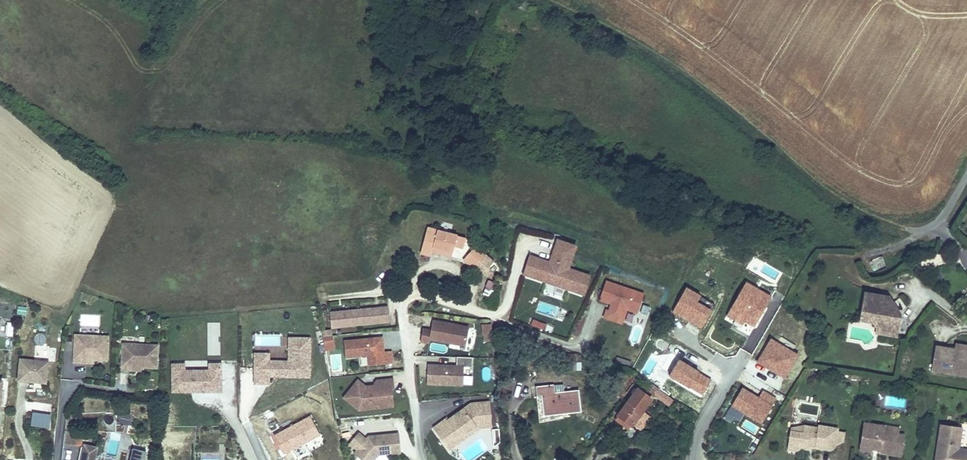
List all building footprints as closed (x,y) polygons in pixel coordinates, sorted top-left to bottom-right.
[(463,248),(467,237),(428,226),(420,254),(431,257),(432,252),(452,257),(455,246),(463,248)] [(574,274),(568,272),(570,267),(564,265),(566,258),(572,260),(577,245),(558,238),(550,261),(530,254),(524,274),(549,283),(565,288),(584,295),(591,275),(575,269),(574,274)] [(494,260),(477,245),(463,261),(480,276),(494,260)] [(874,261),(878,270),(887,266),(883,257),(874,261)] [(570,267),(572,260),(566,258),(564,265),(570,267)] [(606,280),(599,300),(609,304),(605,318),(623,324),(628,310),(638,313),(645,292),(606,280)] [(773,295),(748,280),(727,316),(743,325),(745,322),(755,327),(773,295)] [(562,296),(565,288),(549,283),(546,291),(562,296)] [(492,284),(487,298),(496,302),(502,288),(492,284)] [(673,312),(702,328),(713,309),(698,300),(701,294),(688,287),(673,312)] [(891,308),(883,299),(884,291),(860,289),(857,309),(868,311),(877,322),(876,329),(895,331),(898,309),(891,308)] [(898,309),(884,291),(883,299),(891,308),(898,309)] [(389,305),(331,311),(332,328),(391,322),(389,305)] [(877,322),(868,311),(857,309),(856,316),(870,318),(874,323),(873,329),(876,329),(877,322)] [(430,328),(422,327),(419,342),(429,343),(429,340),(465,346),(467,325),(432,319),(430,328)] [(532,319),(530,326),(546,330),(548,324),(532,319)] [(486,339),(487,339),(495,339),(495,329),(486,329),(486,339)] [(44,345),(46,335),(35,333),(33,344),(44,345)] [(109,334),(73,333),(71,364),(94,365),(93,360),(108,361),(109,334)] [(279,335),(255,335),(255,346),(279,346),(279,335)] [(332,335),(323,336),(324,351),(335,350),(334,335),(332,335)] [(383,335),(342,338),(344,357),(366,355),(366,364),(393,362),(391,350),(385,351),(383,335)] [(757,361),(786,378),(801,354),(771,337),(757,361)] [(310,377),(311,338),(290,338),(289,361),(269,360),(269,367),(255,366),(255,383),(269,383),(269,375),(279,375),(279,377),(310,377)] [(159,343),(120,342),(119,371),(141,371),(141,369),(159,370),(159,343)] [(936,346),(932,370),(958,374),(960,367),(966,368),(966,351),(936,346)] [(269,367),(269,360),(269,353),(255,353),(255,366),(269,367)] [(340,354),(330,354),(331,370),(341,370),(340,354)] [(456,364),(427,363),(425,383),(462,385),(462,367),(473,367),(473,357),(456,356),(456,364)] [(49,360),(20,357),(18,380),(47,383),(49,360)] [(680,358),(670,375),(690,387),(699,372),(700,370),(680,358)] [(223,391),(224,365),(213,364),(213,373),(187,372),(187,363),(176,363),(175,390),(194,390),(194,388),(202,388),(201,391),(223,391)] [(465,367),(464,383),(472,384),(473,368),(465,367)] [(960,367),(958,374),(966,376),(966,368),(960,367)] [(699,372),(690,387),(703,395),(712,380),(699,372)] [(366,384),(358,378),(342,397),(358,410),(395,406),(392,388),(395,387),(394,377),(376,379),(373,383),(366,384)] [(582,412),(580,390),(565,391),(564,383),(536,386),(537,397),(542,396),(544,415),(582,412)] [(633,428),(654,398),(637,386),(615,415),(617,416),(614,419),(629,430),(631,427),(633,428)] [(745,414),(762,424),(777,398),(763,390),(759,396),(743,387),(732,406),(745,414)] [(674,400),(658,388),(653,395),(669,407),(674,400)] [(446,418),(433,427),(446,443),(458,434),(461,438),(476,427),(478,430),(481,428),(492,428),(490,401),(471,403),(448,419),(446,418)] [(39,428),(50,428),(51,404),(32,403),(31,415),(39,415),(38,423),(40,423),(39,428)] [(745,414),(732,406),(725,418),(732,422),(735,417),(741,421),(745,414)] [(112,420),(112,410),(102,409),(101,420),(112,420)] [(310,416),(274,435),(284,454),(320,435),(310,416)] [(112,431),(112,420),(101,420),(101,431),(112,431)] [(902,454),(905,435),(899,434),(900,428),(865,423),(861,450),(872,452),(873,449),(873,447),(882,448),(881,450),(902,454)] [(788,447),(802,449),(809,450),(810,447),(833,450),(836,450),(837,446),(839,431),(839,427),(819,424),(818,426),(802,424),(801,431),(791,429),(788,447)] [(959,449),(962,429),(940,425),(936,450),(942,450),(940,459),(966,459),(966,450),(959,449)] [(476,427),(461,438),(458,434),(446,443),(450,450),(478,430),(476,427)] [(500,428),(492,429),(493,447),(501,442),(500,428)] [(844,442),(846,432),(839,431),(837,446),(844,442)] [(355,450),(353,453),(362,459),(375,459),(379,455),(401,453),(399,433),(368,435),(366,438),(359,432),(348,444),(355,450)] [(93,446),(81,443),(77,459),(89,459),(93,446)] [(142,450),(128,447),(125,459),(140,459),(142,450)]
